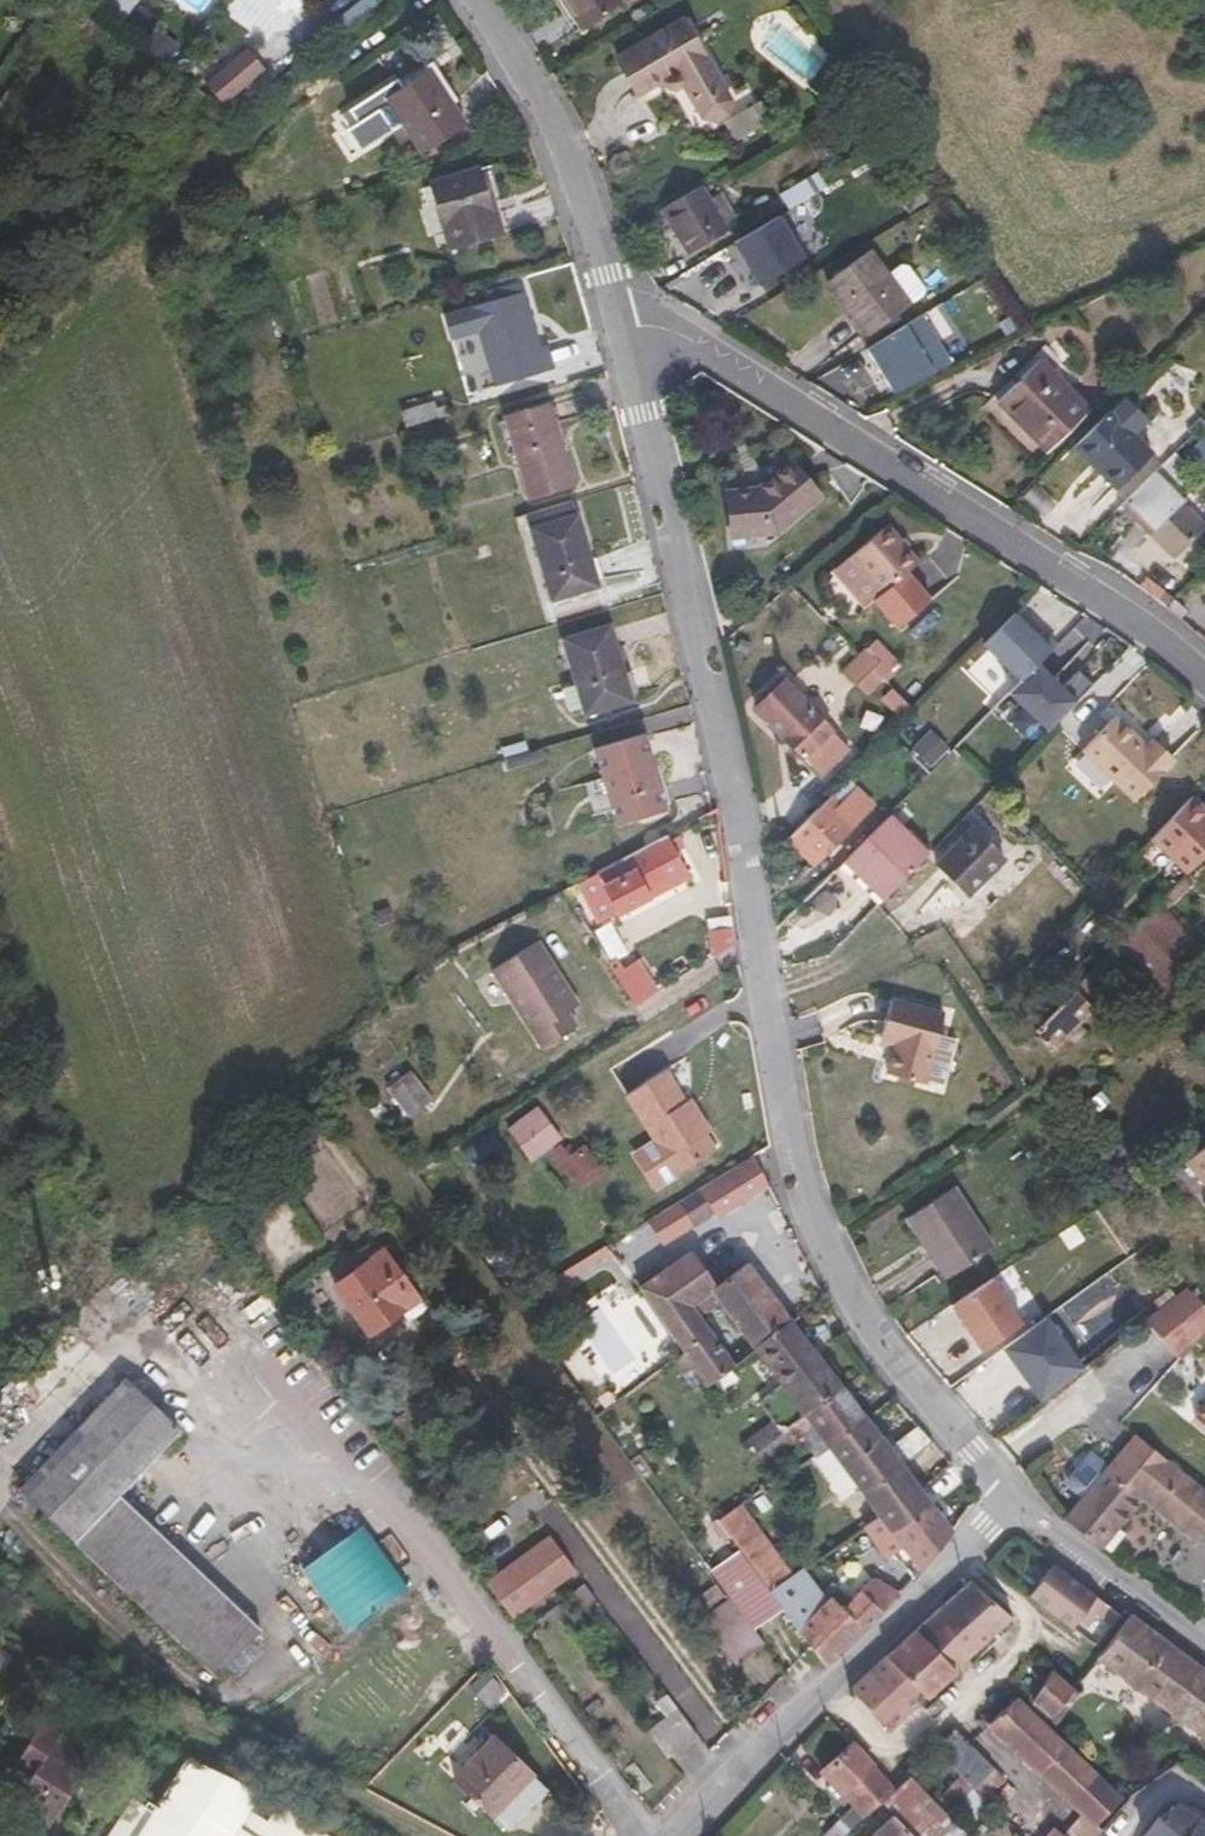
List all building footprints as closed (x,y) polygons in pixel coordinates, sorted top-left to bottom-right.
[(371,1),(370,0),(356,0),(337,17),(344,25),(371,1)] [(581,29),(621,3),(619,0),(563,0),(581,29)] [(728,89),(687,24),(680,13),(617,54),(640,90),(663,76),(668,83),(674,84),(682,79),(703,112),(717,115),(723,111),(737,133),(770,111),(748,76),(728,89)] [(276,63),(258,40),(217,77),(235,99),(276,63)] [(429,70),(386,99),(421,152),(464,123),(429,70)] [(430,182),(449,247),(500,231),(494,210),(490,211),(478,168),(430,182)] [(789,209),(827,187),(818,172),(781,194),(789,209)] [(708,199),(700,185),(662,208),(688,253),(727,231),(724,226),(708,199)] [(720,192),(708,199),(724,226),(736,219),(720,192)] [(753,283),(802,257),(778,211),(729,237),(753,283)] [(867,336),(910,304),(924,294),(923,287),(907,265),(901,265),(888,275),(870,251),(826,282),(867,336)] [(517,282),(505,286),(508,297),(521,293),(517,282)] [(508,297),(505,286),(486,292),(489,303),(473,308),(496,386),(553,369),(546,346),(539,348),(523,293),(521,293),(508,297)] [(925,314),(865,342),(888,391),(949,363),(925,314)] [(997,402),(1047,451),(1090,409),(1040,359),(997,402)] [(1122,398),(1110,410),(1074,446),(1116,489),(1152,453),(1129,430),(1141,417),(1122,398)] [(439,418),(436,408),(434,402),(402,411),(406,428),(439,418)] [(450,403),(436,408),(439,418),(454,414),(450,403)] [(529,497),(572,484),(548,405),(505,418),(529,497)] [(1128,498),(1156,526),(1181,552),(1204,529),(1204,523),(1182,500),(1174,491),(1188,477),(1182,471),(1187,465),(1175,452),(1128,498)] [(726,491),(732,537),(776,532),(820,496),(790,463),(759,488),(726,491)] [(571,501),(527,514),(532,528),(530,529),(551,601),(599,586),(577,514),(575,515),(571,501)] [(887,525),(836,568),(867,605),(874,599),(898,628),(931,600),(906,571),(918,561),(887,525)] [(1037,664),(1056,644),(1042,631),(1037,636),(1013,613),(982,644),(1020,681),(1037,664)] [(563,639),(576,684),(583,707),(585,714),(632,700),(609,625),(563,639)] [(863,692),(897,661),(874,636),(840,667),(863,692)] [(1046,731),(1091,685),(1077,671),(1061,688),(1037,664),(1020,681),(1007,694),(1046,731)] [(755,708),(820,775),(849,748),(784,681),(755,708)] [(583,707),(576,684),(562,689),(569,712),(583,707)] [(900,714),(909,705),(892,688),(883,697),(900,714)] [(1145,747),(1114,716),(1081,750),(1133,801),(1173,759),(1152,739),(1145,747)] [(602,777),(612,810),(617,825),(666,810),(642,734),(593,748),(602,777)] [(502,749),(505,761),(529,754),(525,742),(502,749)] [(594,815),(612,810),(602,777),(585,782),(594,815)] [(871,804),(847,780),(789,839),(813,863),(871,804)] [(889,814),(896,821),(917,800),(910,793),(889,814)] [(1192,795),(1188,798),(1204,815),(1204,807),(1192,795)] [(1151,837),(1187,872),(1204,853),(1204,815),(1188,798),(1151,837)] [(882,899),(927,852),(896,821),(889,814),(848,857),(874,883),(870,887),(882,899)] [(973,826),(935,866),(966,896),(1005,857),(973,826)] [(665,836),(597,872),(620,914),(686,878),(665,836)] [(838,866),(876,905),(882,899),(870,887),(874,883),(848,857),(838,866)] [(1102,888),(1112,878),(1101,867),(1091,877),(1102,888)] [(1139,927),(1136,924),(1118,943),(1159,987),(1201,947),(1163,905),(1139,927)] [(707,919),(712,957),(734,943),(733,927),(731,915),(707,919)] [(538,941),(532,945),(552,976),(558,972),(538,941)] [(552,976),(532,945),(492,970),(542,1048),(577,1026),(568,1012),(579,1005),(558,972),(552,976)] [(635,963),(654,994),(659,991),(639,960),(635,963)] [(635,963),(615,976),(634,1007),(654,994),(635,963)] [(1084,978),(1034,1029),(1052,1047),(1102,995),(1098,991),(1084,978)] [(891,999),(880,1037),(895,1041),(893,1048),(886,1072),(923,1083),(944,1014),(891,999)] [(1029,1031),(1019,1021),(1012,1027),(1022,1038),(1029,1031)] [(895,1041),(880,1037),(878,1044),(893,1048),(895,1041)] [(691,1111),(685,1101),(684,1101),(665,1070),(626,1095),(676,1175),(716,1150),(705,1135),(710,1132),(696,1108),(691,1111)] [(388,1087),(410,1115),(429,1101),(407,1072),(388,1087)] [(536,1105),(505,1128),(528,1160),(560,1137),(536,1105)] [(1184,1160),(1204,1184),(1204,1142),(1184,1160)] [(583,1152),(571,1161),(580,1173),(592,1164),(583,1152)] [(768,1185),(753,1154),(701,1187),(713,1209),(717,1216),(768,1185)] [(701,1187),(680,1200),(693,1222),(713,1209),(701,1187)] [(928,1241),(950,1276),(993,1247),(954,1187),(906,1218),(923,1244),(928,1241)] [(946,1279),(950,1276),(928,1241),(923,1244),(946,1279)] [(333,1285),(370,1334),(401,1311),(408,1321),(426,1308),(382,1249),(333,1285)] [(639,1287),(683,1351),(684,1352),(698,1374),(707,1386),(734,1366),(699,1316),(709,1308),(720,1301),(753,1347),(789,1318),(747,1262),(714,1287),(689,1253),(639,1287)] [(130,1260),(45,1344),(66,1365),(151,1281),(130,1260)] [(993,1278),(952,1305),(982,1350),(1022,1324),(993,1278)] [(1189,1284),(1146,1317),(1174,1352),(1204,1328),(1204,1303),(1189,1284)] [(401,1311),(370,1334),(377,1344),(408,1321),(401,1311)] [(1045,1317),(1002,1348),(1013,1364),(1019,1365),(1028,1377),(1027,1383),(1040,1401),(1081,1368),(1045,1317)] [(842,1385),(789,1318),(753,1347),(752,1347),(754,1350),(781,1384),(759,1401),(773,1420),(748,1439),(756,1452),(802,1415),(841,1385),(842,1385)] [(698,1374),(684,1352),(673,1359),(688,1381),(698,1374)] [(1019,1365),(1013,1364),(1027,1383),(1028,1377),(1019,1365)] [(20,1491),(217,1676),(261,1630),(119,1494),(180,1429),(126,1378),(20,1491)] [(802,1415),(756,1452),(763,1464),(798,1438),(797,1436),(798,1435),(811,1425),(828,1448),(867,1418),(841,1385),(802,1415)] [(1192,1411),(1204,1422),(1204,1397),(1192,1411)] [(856,1486),(879,1516),(892,1534),(893,1534),(932,1503),(920,1488),(903,1465),(931,1441),(918,1426),(890,1448),(867,1418),(828,1448),(856,1486)] [(811,1425),(798,1435),(815,1457),(828,1448),(811,1425)] [(1165,1458),(1135,1434),(1107,1467),(1091,1454),(1070,1480),(1086,1493),(1064,1519),(1099,1547),(1116,1525),(1140,1496),(1204,1550),(1204,1491),(1165,1458)] [(815,1457),(813,1459),(842,1497),(856,1486),(828,1448),(815,1457)] [(932,1503),(893,1534),(920,1571),(952,1530),(932,1503)] [(792,1574),(740,1504),(716,1520),(732,1541),(769,1590),(792,1574)] [(879,1516),(863,1526),(875,1544),(882,1540),(892,1534),(879,1516)] [(359,1522),(300,1568),(348,1630),(407,1584),(359,1522)] [(1126,1533),(1116,1525),(1099,1547),(1101,1549),(1109,1554),(1126,1533)] [(892,1534),(882,1540),(914,1577),(920,1571),(893,1534),(892,1534)] [(548,1536),(485,1582),(510,1616),(573,1570),(548,1536)] [(769,1590),(732,1541),(713,1556),(750,1605),(769,1590)] [(1053,1564),(1030,1594),(1072,1627),(1078,1619),(1087,1607),(1095,1613),(1112,1625),(1121,1614),(1053,1564)] [(769,1590),(820,1657),(825,1665),(847,1646),(882,1612),(899,1593),(873,1578),(861,1590),(849,1603),(839,1589),(834,1594),(830,1588),(822,1596),(801,1567),(792,1574),(769,1590)] [(916,1630),(955,1669),(1013,1617),(969,1582),(916,1630)] [(765,1644),(731,1598),(702,1620),(736,1665),(765,1644)] [(582,1622),(565,1599),(553,1607),(571,1630),(582,1622)] [(1087,1607),(1078,1619),(1086,1625),(1095,1613),(1087,1607)] [(1204,1731),(1204,1668),(1131,1613),(1127,1619),(1097,1658),(1202,1736),(1204,1731)] [(886,1657),(924,1696),(925,1697),(955,1669),(916,1630),(886,1657)] [(886,1657),(851,1691),(889,1728),(924,1696),(886,1657)] [(1051,1669),(1032,1700),(1053,1718),(1073,1689),(1051,1669)] [(1083,1813),(1096,1825),(1120,1798),(1027,1709),(1016,1698),(988,1724),(1083,1813)] [(647,1733),(666,1758),(697,1735),(678,1709),(647,1733)] [(44,1717),(18,1759),(35,1770),(30,1779),(14,1804),(49,1826),(89,1763),(54,1741),(62,1728),(44,1717)] [(963,1776),(973,1787),(974,1787),(995,1768),(969,1742),(955,1729),(935,1748),(963,1776)] [(454,1777),(509,1830),(548,1790),(493,1738),(454,1777)] [(863,1817),(882,1800),(895,1789),(852,1743),(822,1771),(831,1782),(848,1801),(853,1806),(863,1817)] [(185,1756),(153,1805),(145,1800),(142,1805),(133,1800),(110,1835),(329,1835),(259,1790),(185,1756)] [(35,1770),(18,1759),(12,1768),(30,1779),(35,1770)] [(995,1768),(974,1787),(972,1789),(984,1801),(1006,1779),(995,1768)] [(917,1835),(963,1835),(966,1833),(947,1814),(937,1803),(910,1775),(895,1789),(882,1800),(917,1835)] [(937,1803),(947,1814),(973,1787),(963,1776),(937,1803)] [(848,1801),(831,1782),(826,1787),(843,1806),(848,1801)] [(860,1819),(863,1817),(853,1806),(838,1821),(848,1831),(860,1819)] [(1196,1816),(1171,1806),(1161,1819),(1157,1817),(1142,1835),(1204,1835),(1204,1823),(1196,1816)] [(1102,1830),(1096,1825),(1083,1813),(1064,1835),(1065,1835),(1097,1835),(1102,1830)] [(871,1835),(914,1835),(894,1815),(871,1835)] [(848,1831),(838,1821),(823,1835),(843,1835),(848,1831)] [(1064,1835),(1055,1827),(1047,1835),(1065,1835),(1064,1835)]
